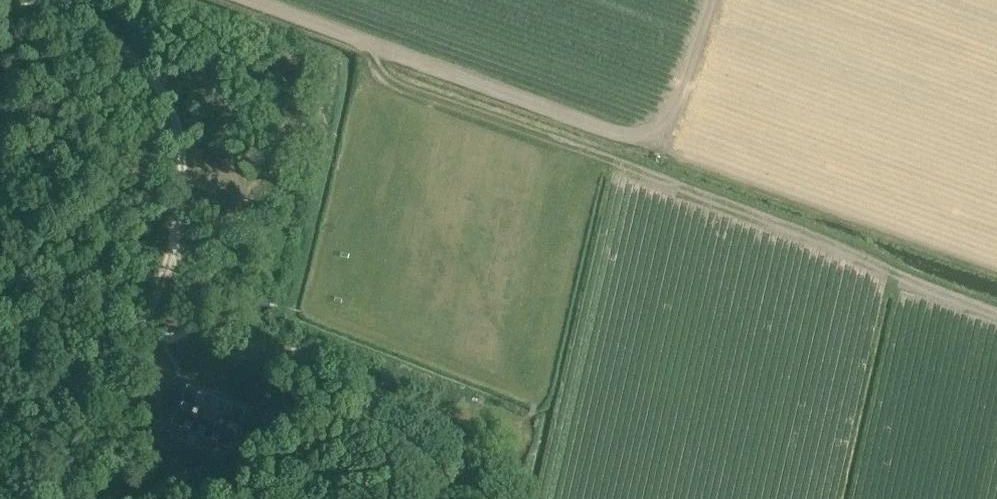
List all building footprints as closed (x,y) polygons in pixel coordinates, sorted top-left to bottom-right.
[(260,421),(205,398),(191,430),(246,453),(260,421)]
